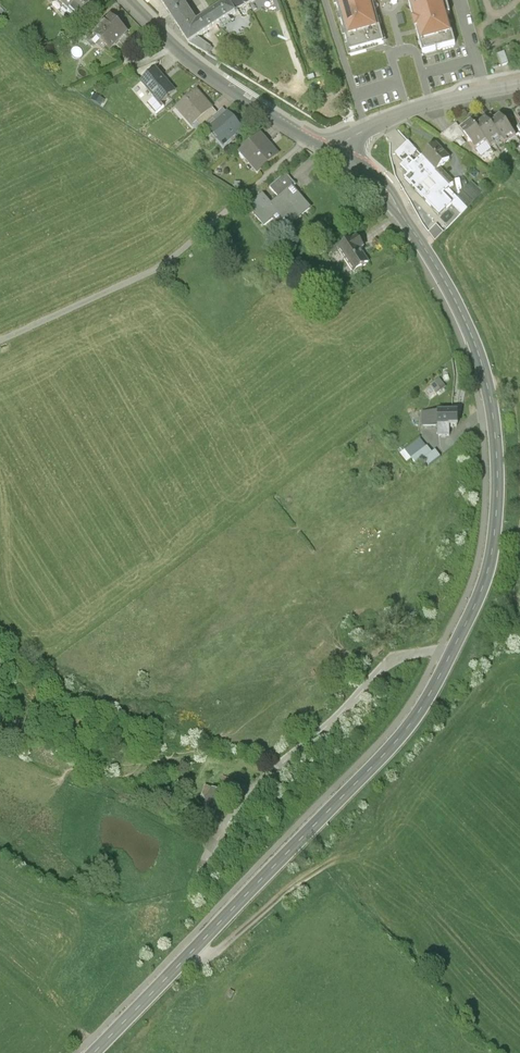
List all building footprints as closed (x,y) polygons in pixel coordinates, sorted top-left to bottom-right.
[(54,4),(73,22),(93,2),(91,0),(58,0),(54,4)] [(185,5),(182,0),(161,0),(171,14),(185,5)] [(229,2),(235,12),(257,0),(233,0),(229,2)] [(351,57),(367,53),(366,50),(384,45),(372,0),(335,0),(351,57)] [(423,54),(456,46),(448,16),(450,15),(447,1),(443,2),(443,0),(408,0),(423,54)] [(235,12),(229,2),(228,1),(198,22),(206,33),(236,13),(235,12)] [(206,33),(198,22),(196,23),(185,5),(171,14),(190,43),(201,36),(206,33)] [(110,17),(92,35),(110,53),(113,50),(128,35),(110,17)] [(201,36),(190,43),(207,55),(211,48),(205,44),(208,40),(201,36)] [(505,53),(497,56),(502,67),(509,64),(505,53)] [(176,93),(156,71),(142,84),(161,106),(176,93)] [(213,108),(198,92),(176,111),(191,128),(213,108)] [(226,115),(208,130),(223,147),(240,131),(226,115)] [(491,116),(486,120),(490,125),(495,121),(491,116)] [(516,138),(500,117),(495,121),(490,125),(501,141),(505,146),(516,138)] [(480,124),(476,119),(471,123),(475,128),(480,124)] [(490,125),(486,120),(480,124),(475,128),(487,143),(491,149),(501,141),(490,125)] [(487,143),(471,123),(461,131),(460,131),(464,137),(475,152),(487,143)] [(461,131),(457,126),(441,137),(453,145),(464,137),(460,131),(461,131)] [(261,137),(241,153),(259,174),(279,158),(261,137)] [(396,156),(405,165),(410,160),(417,153),(409,144),(396,156)] [(436,146),(423,158),(436,173),(435,174),(449,190),(454,185),(440,170),(450,161),(436,146)] [(436,173),(423,158),(415,165),(410,160),(405,165),(402,168),(410,176),(406,180),(440,217),(452,205),(458,199),(449,190),(435,174),(436,173)] [(474,171),(470,176),(474,180),(479,175),(474,171)] [(288,175),(270,190),(280,201),(298,186),(288,175)] [(473,185),(458,199),(468,209),(482,194),(473,185)] [(274,205),(265,196),(248,211),(267,231),(275,224),(286,236),(315,210),(296,188),(280,201),(274,205)] [(458,199),(452,205),(461,215),(468,209),(458,199)] [(435,241),(443,234),(436,227),(430,235),(435,241)] [(354,274),(369,264),(360,251),(364,248),(357,238),(339,250),(354,274)] [(444,390),(440,384),(433,389),(438,395),(444,390)] [(456,391),(454,398),(464,400),(466,392),(456,391)] [(459,430),(459,415),(424,416),(424,430),(440,430),(440,438),(450,438),(450,430),(459,430)] [(412,462),(426,451),(419,443),(406,454),(412,462)] [(430,469),(441,460),(436,454),(433,457),(428,450),(426,451),(412,462),(418,469),(425,463),(430,469)] [(231,780),(222,777),(220,782),(229,785),(231,780)] [(208,802),(213,790),(206,787),(201,798),(208,802)] [(223,795),(213,790),(208,802),(203,812),(213,817),(223,795)]
